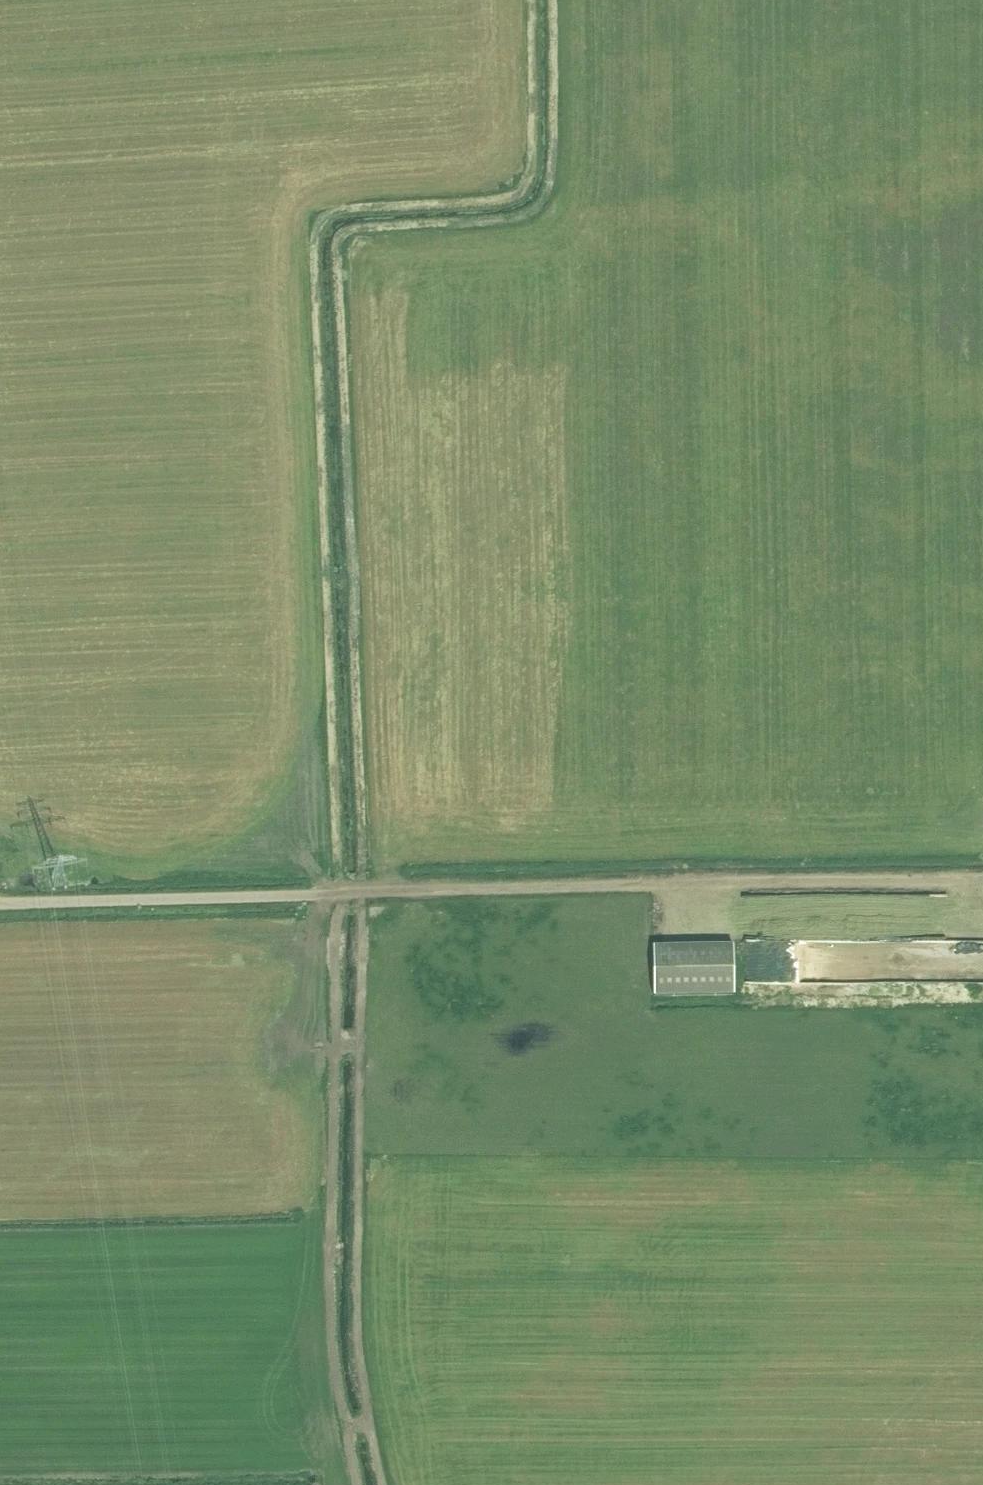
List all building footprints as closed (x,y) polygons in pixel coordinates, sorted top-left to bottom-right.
[(921,948),(927,962),(949,954),(943,939),(921,948)] [(732,943),(652,945),(652,996),(733,995),(732,943)] [(948,966),(967,966),(967,944),(948,944),(948,966)]
